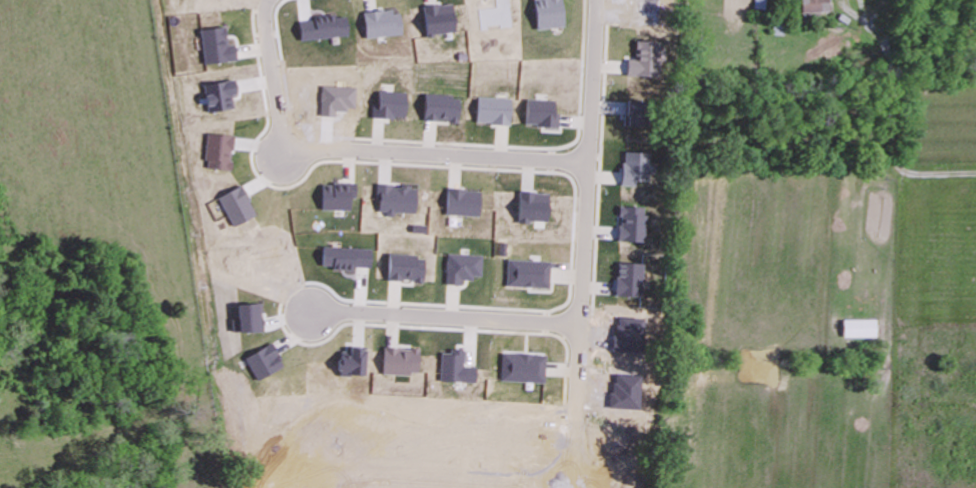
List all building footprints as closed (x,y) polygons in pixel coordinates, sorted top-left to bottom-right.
[(560,28),(561,0),(532,0),(531,27),(560,28)] [(766,0),(756,0),(756,9),(766,9),(766,0)] [(801,13),(827,12),(827,0),(800,0),(801,13)] [(361,12),(362,37),(400,35),(399,11),(361,12)] [(633,59),(625,59),(624,75),(653,76),(654,41),(634,40),(633,59)] [(376,117),(406,118),(407,92),(376,91),(376,117)] [(421,120),(458,121),(458,95),(422,94),(421,120)] [(319,210),(353,210),(353,185),(320,184),(319,210)] [(378,212),(413,213),(413,188),(379,187),(378,212)] [(480,215),(481,192),(445,191),(444,214),(480,215)] [(842,338),(875,337),(874,319),(842,320),(842,338)] [(255,379),(281,368),(270,344),(245,356),(255,379)] [(361,375),(360,348),(346,349),(346,355),(336,355),(336,376),(361,375)]
